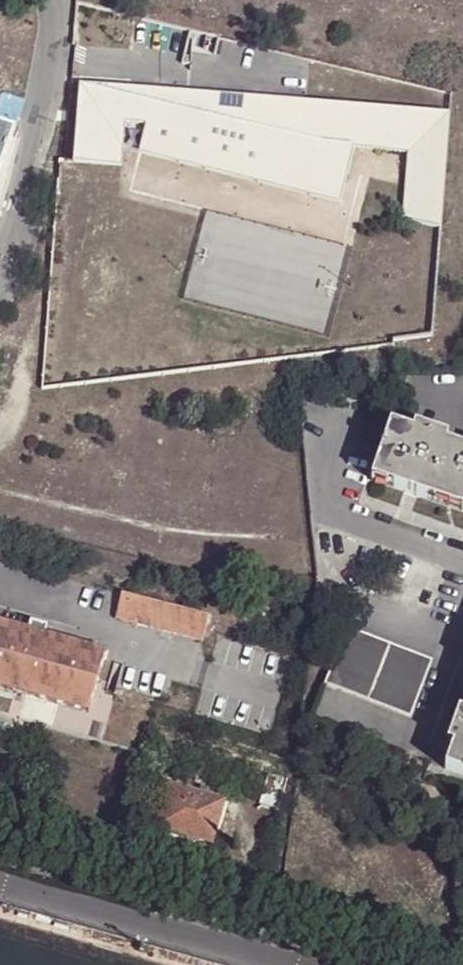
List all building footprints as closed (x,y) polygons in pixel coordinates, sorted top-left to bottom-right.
[(404,222),(443,231),(450,112),(181,95),(181,104),(155,103),(156,93),(78,88),(73,167),(122,170),(124,127),(145,129),(138,157),(339,206),(348,175),(325,167),(329,143),(356,150),(408,156),(404,222)] [(181,95),(156,93),(155,103),(181,104),(181,95)] [(13,132),(0,127),(0,167),(13,132)] [(356,150),(329,143),(325,167),(348,175),(356,150)] [(432,443),(433,438),(428,436),(426,440),(390,428),(373,484),(453,511),(462,514),(462,453),(432,443)] [(213,624),(127,599),(119,624),(205,649),(213,624)] [(0,625),(0,697),(90,724),(99,693),(102,684),(109,658),(48,639),(51,631),(34,626),(31,634),(0,625)] [(345,636),(326,688),(412,719),(431,668),(345,636)] [(102,684),(99,693),(111,697),(114,687),(102,684)] [(459,737),(447,771),(462,777),(462,729),(462,730),(458,729),(455,736),(459,737)] [(270,774),(260,804),(278,810),(288,780),(270,774)] [(169,785),(157,826),(212,841),(223,800),(169,785)]
